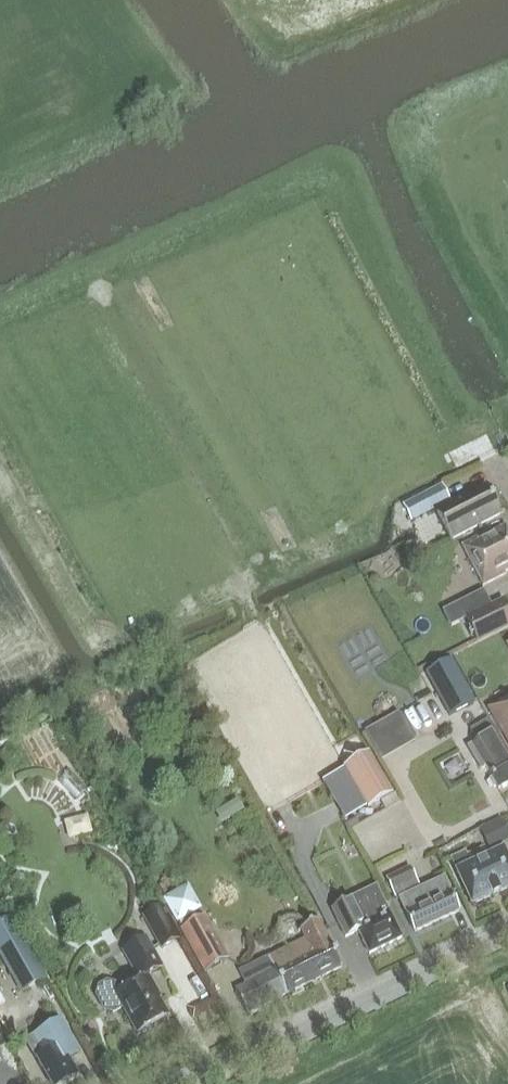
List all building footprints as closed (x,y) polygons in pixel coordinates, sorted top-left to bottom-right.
[(409,520),(437,506),(449,500),(440,483),(428,489),(401,503),(409,520)] [(501,513),(489,490),(486,485),(471,494),(438,511),(452,539),(501,513)] [(507,525),(487,535),(486,533),(463,546),(484,585),(507,573),(506,571),(507,570),(507,528),(507,525)] [(505,599),(467,618),(478,641),(507,627),(507,607),(505,599)] [(449,627),(467,618),(459,602),(441,611),(449,627)] [(456,728),(466,722),(477,740),(466,746),(482,771),(486,768),(492,778),(489,780),(494,787),(496,786),(498,788),(507,782),(507,752),(489,719),(485,711),(481,713),(450,659),(425,674),(456,728)] [(507,742),(507,697),(488,708),(507,742)] [(403,711),(366,726),(379,757),(415,742),(403,711)] [(333,801),(356,788),(368,808),(394,793),(369,752),(321,781),(333,801)] [(242,809),(237,800),(216,813),(221,822),(242,809)] [(69,839),(93,833),(88,815),(64,822),(69,839)] [(503,821),(501,819),(480,829),(490,850),(507,842),(507,832),(503,821)] [(484,848),(468,856),(465,851),(450,858),(472,905),(507,889),(507,859),(503,849),(488,856),(484,848)] [(386,878),(396,898),(419,886),(410,866),(386,878)] [(443,877),(399,897),(402,905),(415,932),(459,911),(447,885),(443,877)] [(401,938),(384,903),(392,900),(384,882),(331,907),(346,937),(358,931),(370,953),(401,938)] [(177,922),(203,909),(191,883),(164,896),(177,922)] [(139,909),(161,950),(183,937),(160,897),(139,909)] [(32,951),(12,915),(0,922),(0,957),(5,966),(32,951)] [(204,973),(224,961),(229,959),(205,917),(180,931),(204,973)] [(342,967),(330,942),(319,920),(300,929),(304,937),(266,955),(273,969),(236,987),(248,1012),(342,967)] [(96,996),(104,1011),(114,1013),(123,1008),(138,1033),(168,1016),(155,991),(156,990),(148,975),(162,967),(146,938),(123,951),(139,980),(122,990),(118,983),(107,980),(98,985),(96,996)] [(79,1052),(72,1040),(61,1020),(25,1040),(50,1083),(65,1083),(78,1077),(67,1059),(79,1052)]
